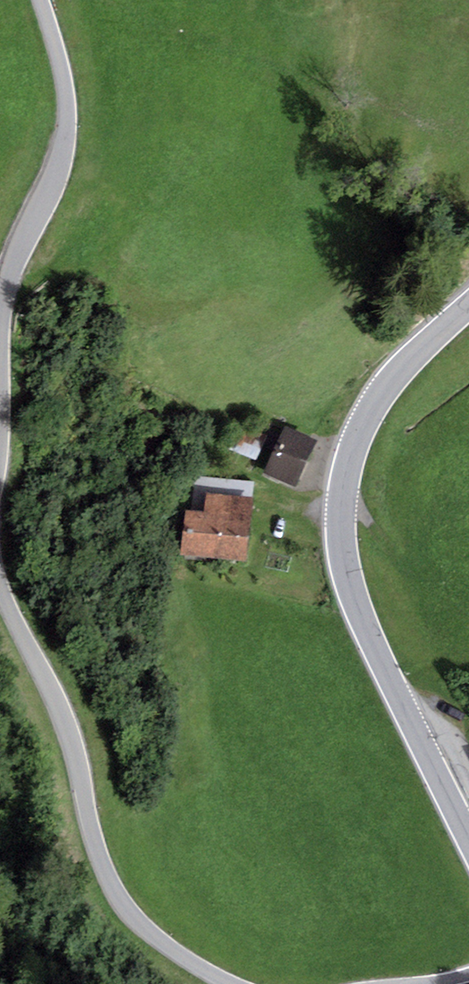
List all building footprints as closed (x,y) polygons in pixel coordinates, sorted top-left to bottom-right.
[(318,440),(285,425),(264,473),(297,487),(318,440)] [(234,450),(257,460),(267,435),(245,426),(234,450)] [(189,510),(186,509),(182,554),(248,561),(256,482),(193,475),(189,510)]
